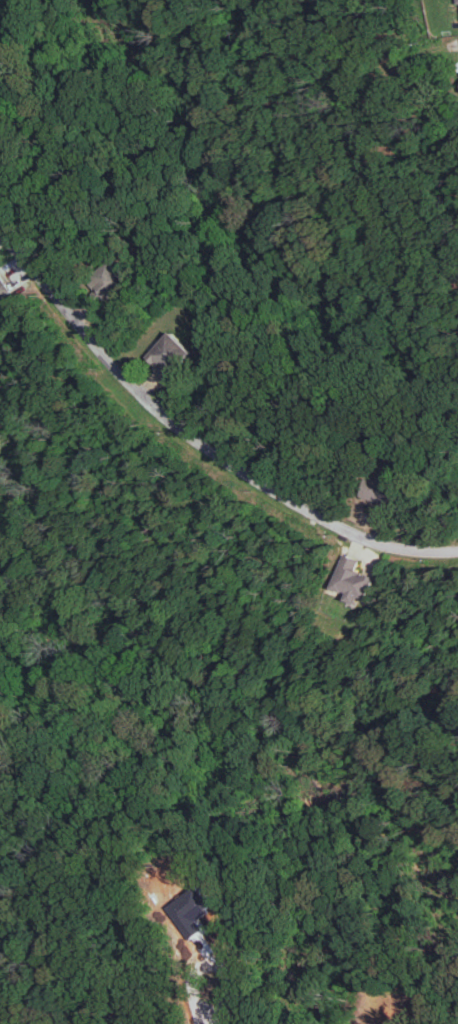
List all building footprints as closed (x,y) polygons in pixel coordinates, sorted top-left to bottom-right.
[(103,301),(128,284),(112,260),(87,278),(103,301)] [(0,274),(0,298),(10,292),(0,274)] [(145,356),(165,378),(192,354),(172,332),(145,356)] [(396,484),(363,476),(358,497),(391,505),(396,484)] [(360,559),(344,554),(333,588),(349,593),(347,600),(358,603),(361,597),(370,600),(377,577),(356,570),(360,559)]
